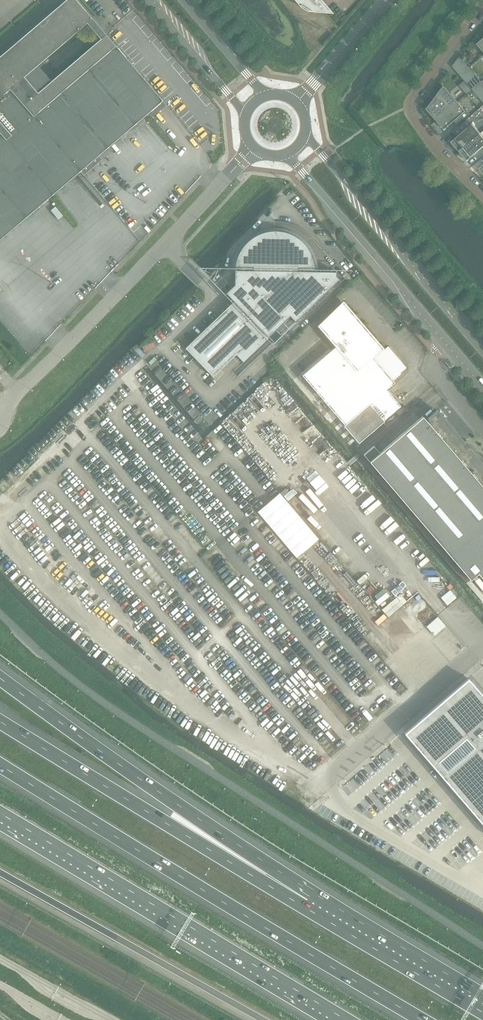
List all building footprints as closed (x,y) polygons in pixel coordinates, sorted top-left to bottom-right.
[(80,171),(83,176),(84,175),(102,159),(99,155),(163,101),(108,37),(106,34),(91,47),(51,81),(38,66),(77,32),(92,19),(76,0),(66,0),(57,7),(0,56),(0,240),(80,171)] [(299,4),(300,5),(303,7),(306,9),(310,11),(321,11),(311,0),(296,0),(299,4)] [(469,66),(460,56),(456,61),(464,71),(469,66)] [(464,71),(456,61),(452,66),(459,75),(464,71)] [(475,74),(469,66),(464,71),(471,78),(475,74)] [(471,78),(464,71),(459,75),(466,82),(471,78)] [(472,90),(482,81),(475,74),(471,78),(466,82),(472,90)] [(482,93),(482,83),(482,81),(472,90),(478,97),(482,93)] [(437,120),(458,102),(444,86),(427,109),(437,120)] [(445,130),(466,111),(458,102),(437,120),(445,130)] [(461,150),(481,133),(473,123),(453,141),(461,150)] [(482,147),(482,136),(481,133),(461,150),(464,153),(462,154),(467,161),(482,147)] [(295,322),(339,280),(336,276),(336,272),(316,271),(315,266),(314,260),(312,255),(309,250),(306,245),(302,241),(297,238),(292,235),(287,233),(282,231),(276,231),(270,231),(265,232),(260,234),(255,236),(250,239),(246,243),(242,247),(239,252),(237,257),(235,263),(234,268),(234,271),(245,272),(245,274),(243,274),(242,288),(230,300),(230,301),(231,299),(233,301),(185,348),(213,377),(236,354),(243,362),(290,316),(295,322)] [(394,383),(373,357),(381,350),(382,350),(383,348),(343,301),(318,326),(321,330),(335,347),(302,375),(344,425),(344,426),(358,443),(384,421),(383,421),(400,406),(386,390),(394,383)] [(466,440),(464,442),(437,410),(427,419),(428,420),(427,421),(422,416),(380,453),(374,446),(363,455),(470,580),(478,573),(481,577),(482,575),(482,460),(466,440)] [(319,539),(280,493),(258,511),(297,557),(319,539)] [(404,733),(482,825),(482,695),(468,678),(404,733)]
